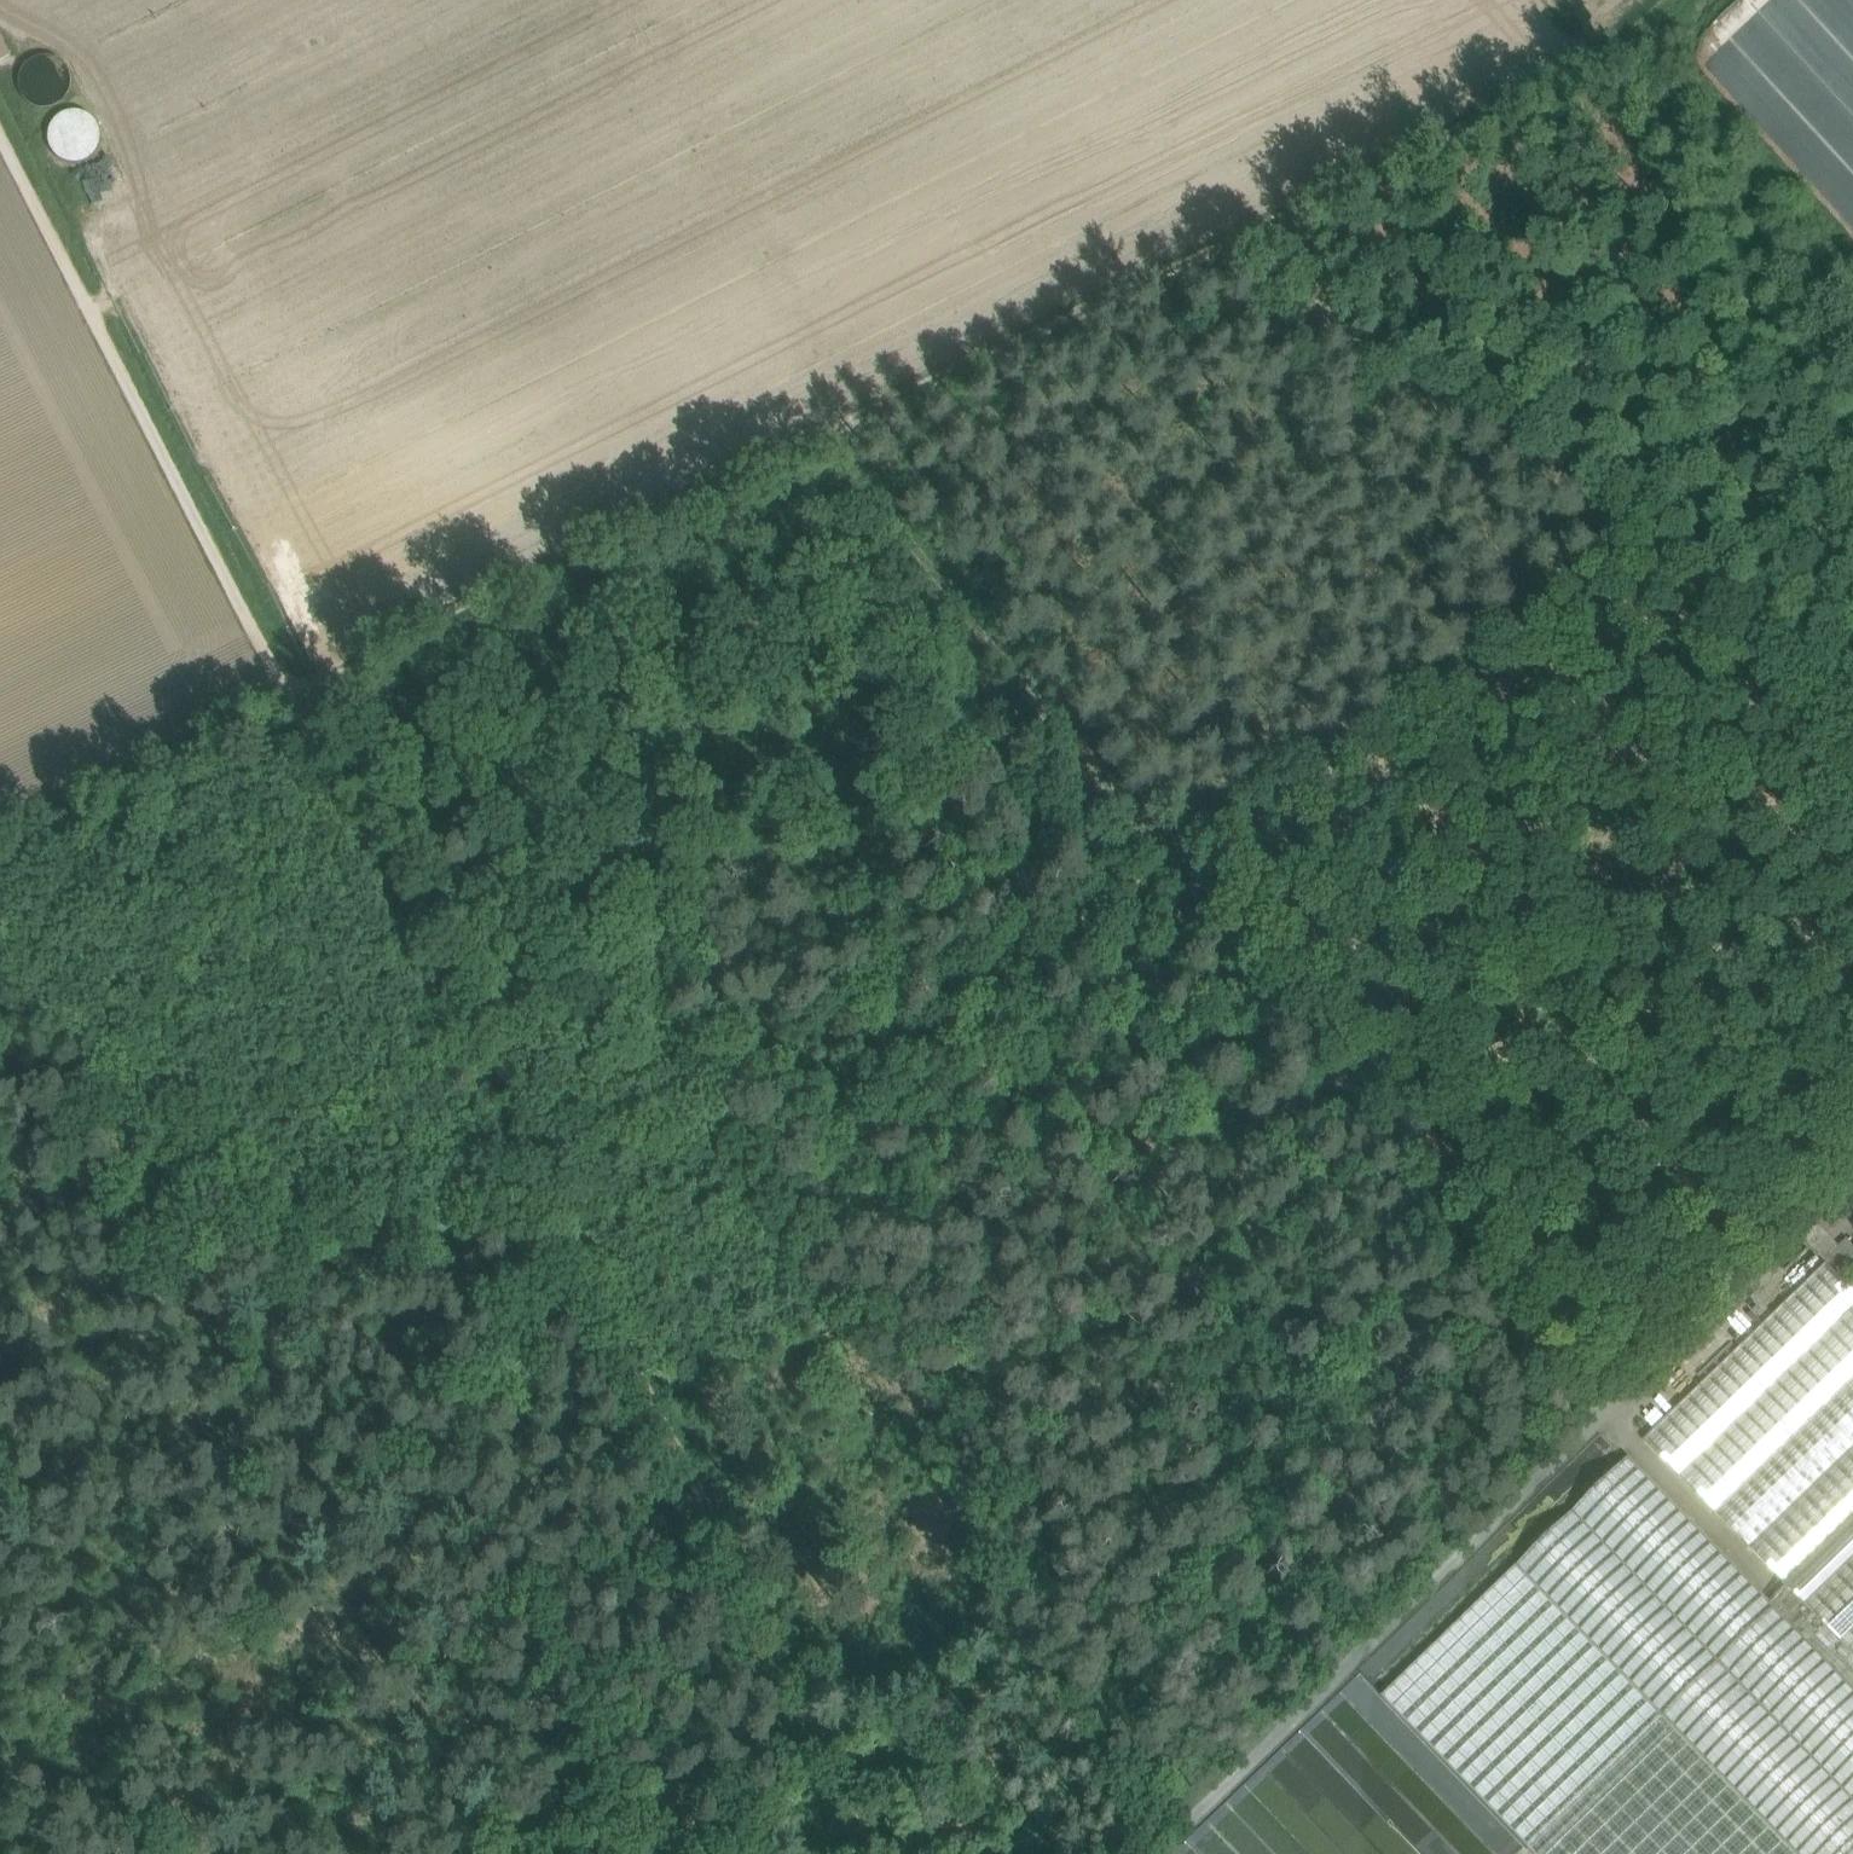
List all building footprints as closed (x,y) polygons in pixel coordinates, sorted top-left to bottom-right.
[(0,31),(0,58),(11,52),(0,31)] [(28,99),(69,98),(67,59),(27,61),(28,99)] [(56,152),(95,157),(101,115),(61,109),(56,152)] [(1645,1439),(1788,1585),(1771,1601),(1630,1456),(1383,1695),(1536,1853),(1852,1853),(1852,1289),(1827,1262),(1645,1439)]
